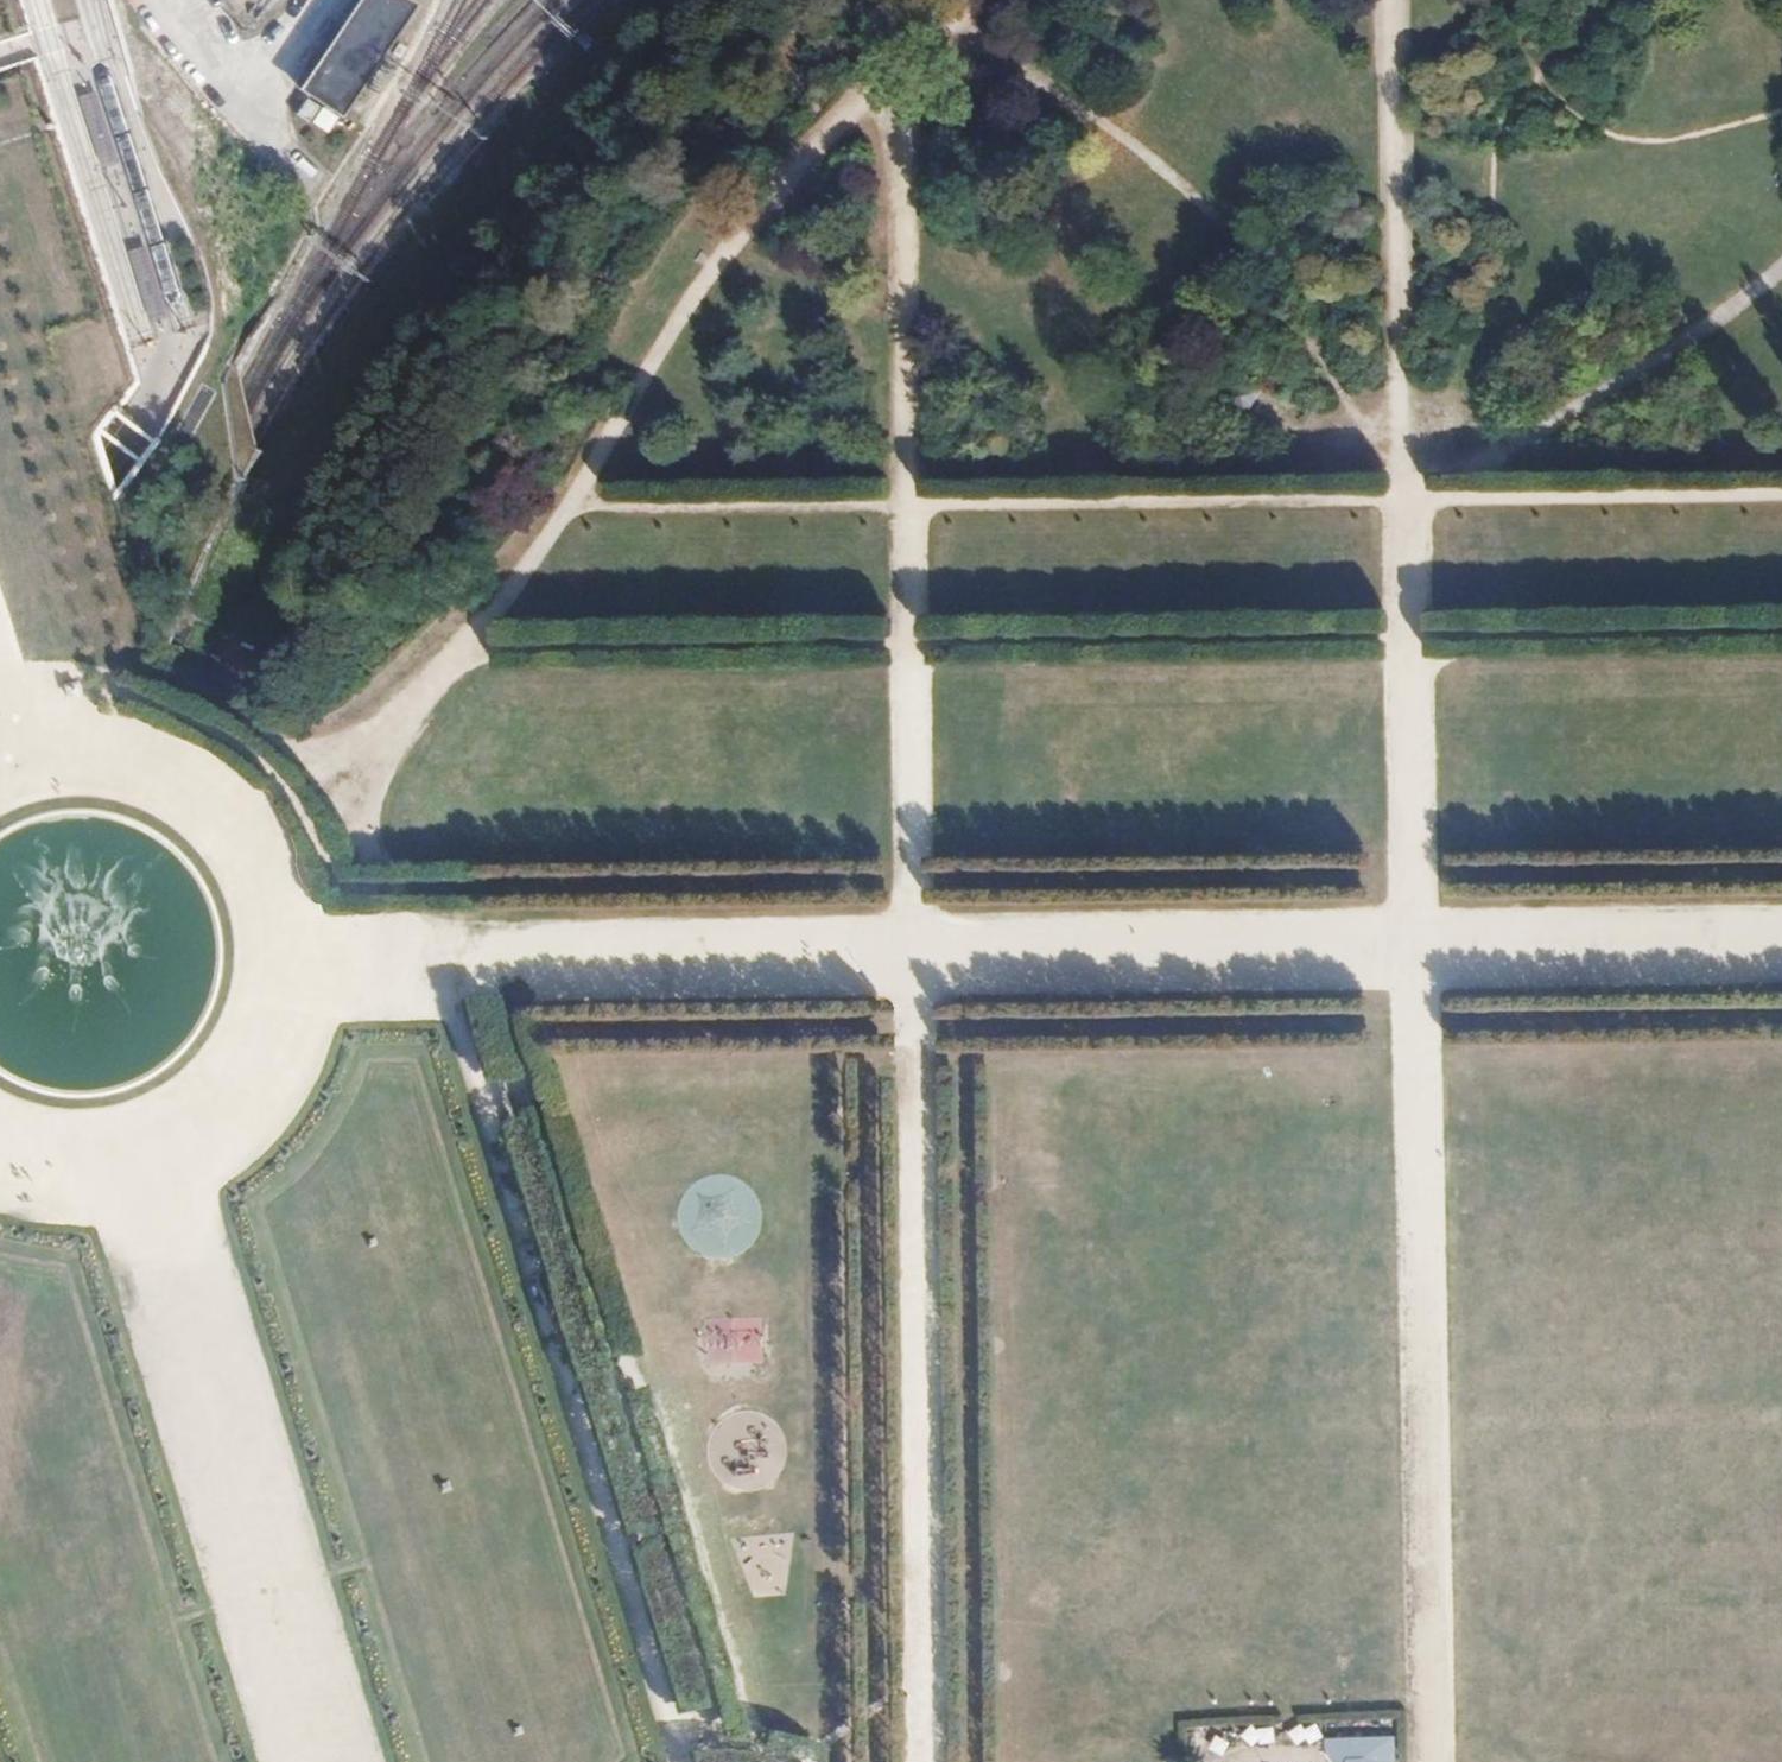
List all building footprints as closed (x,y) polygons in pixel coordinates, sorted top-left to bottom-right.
[(410,0),(362,0),(301,90),(344,117),(418,5),(410,0)] [(303,97),(294,114),(324,132),(334,115),(303,97)] [(70,674),(54,678),(58,692),(74,688),(70,674)] [(374,1238),(367,1240),(369,1248),(376,1246),(374,1238)] [(710,1357),(758,1359),(759,1328),(711,1326),(710,1357)] [(448,1484),(441,1486),(443,1494),(450,1492),(448,1484)] [(521,1728),(514,1731),(516,1738),(523,1736),(521,1728)] [(1332,1761),(1395,1761),(1395,1737),(1332,1738),(1332,1761)]
